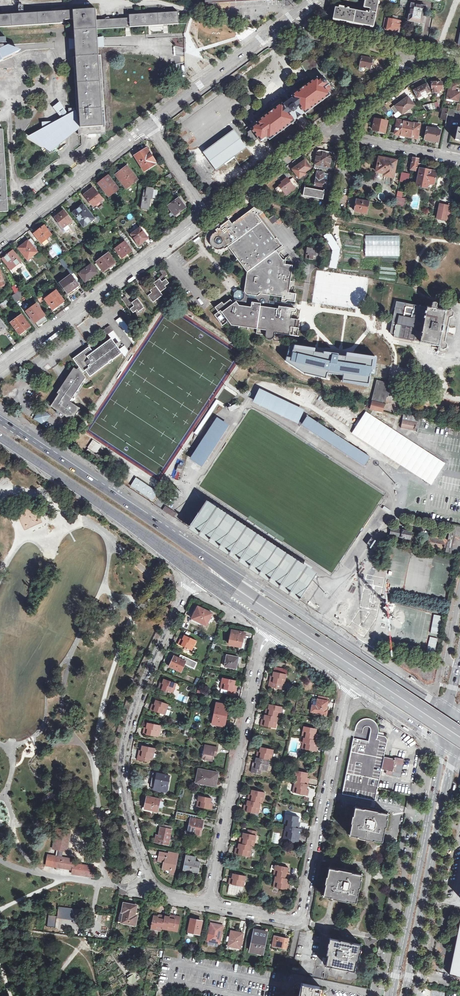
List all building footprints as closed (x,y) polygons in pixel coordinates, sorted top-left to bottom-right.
[(339,7),(339,8),(335,8),(333,19),(373,27),(379,0),(366,0),(363,12),(339,7)] [(412,4),(409,20),(423,22),(426,6),(412,4)] [(73,12),(73,10),(0,15),(0,27),(66,24),(67,20),(74,19),(73,12)] [(73,12),(74,19),(76,56),(81,135),(104,134),(99,55),(97,29),(99,29),(99,20),(98,10),(73,12)] [(131,18),(99,20),(99,29),(180,24),(178,12),(131,15),(131,18)] [(383,29),(399,32),(401,20),(397,19),(397,16),(391,15),(390,18),(385,17),(383,29)] [(17,54),(16,53),(19,52),(9,44),(0,45),(0,62),(17,54)] [(174,55),(183,55),(183,47),(174,47),(174,55)] [(300,64),(312,80),(323,71),(312,55),(300,64)] [(363,57),(360,66),(370,68),(373,59),(363,57)] [(252,146),(259,156),(264,152),(267,149),(262,143),(269,138),(271,139),(295,120),(304,113),(304,114),(330,95),(328,93),(333,89),(323,76),(319,80),(318,78),(294,95),(295,97),(282,107),(280,105),(258,122),(259,124),(253,129),(261,140),(252,146)] [(431,82),(434,92),(437,92),(440,92),(440,89),(442,89),(442,82),(431,82)] [(447,98),(459,101),(459,98),(459,92),(456,91),(457,84),(450,83),(447,98)] [(413,90),(417,98),(431,92),(427,84),(413,90)] [(400,111),(402,114),(414,105),(408,97),(396,106),(395,105),(391,108),(396,114),(400,111)] [(423,106),(427,111),(431,111),(437,109),(435,103),(423,106)] [(78,128),(77,112),(75,113),(75,109),(69,109),(69,113),(62,119),(58,122),(43,123),(43,131),(32,137),(45,147),(45,146),(48,149),(46,150),(50,154),(61,145),(67,144),(67,139),(75,133),(74,131),(77,129),(78,128)] [(457,110),(449,109),(448,115),(459,118),(459,111),(457,110)] [(385,134),(388,121),(375,119),(373,129),(379,131),(379,133),(385,134)] [(406,136),(409,122),(398,120),(396,127),(395,134),(406,136)] [(417,138),(420,124),(409,122),(406,136),(417,138)] [(438,143),(441,130),(427,127),(425,140),(438,143)] [(9,212),(3,129),(0,129),(0,212),(9,212)] [(252,141),(258,138),(252,129),(246,132),(252,141)] [(203,152),(217,170),(225,164),(228,169),(232,174),(233,173),(235,172),(236,171),(235,169),(240,165),(253,155),(234,130),(203,152)] [(135,156),(144,171),(157,163),(147,148),(135,156)] [(314,167),(329,170),(332,154),(331,155),(332,153),(331,152),(319,150),(318,151),(318,152),(317,152),(314,167)] [(376,171),(385,173),(384,176),(393,177),(394,170),(396,162),(387,160),(387,158),(381,157),(381,159),(379,158),(378,166),(376,171)] [(413,158),(411,170),(415,171),(416,167),(418,168),(420,167),(421,164),(418,163),(419,159),(413,158)] [(293,169),(299,179),(306,174),(305,172),(311,168),(305,160),(293,169)] [(117,176),(126,188),(137,180),(127,167),(122,170),(123,172),(117,176)] [(427,188),(428,183),(434,184),(437,171),(420,168),(416,186),(427,188)] [(318,172),(315,186),(326,188),(328,178),(324,177),(324,173),(318,172)] [(402,173),(400,181),(409,183),(410,175),(402,173)] [(99,184),(109,196),(118,189),(108,176),(99,184)] [(288,178),(282,182),(284,184),(281,187),(286,193),(287,195),(295,189),(288,178)] [(299,185),(293,178),(290,180),(295,188),(299,185)] [(147,187),(145,197),(143,197),(141,209),(149,209),(150,198),(152,199),(153,188),(147,187)] [(305,187),(303,195),(323,199),(325,190),(321,189),(321,190),(305,187)] [(85,194),(94,206),(102,199),(94,188),(85,194)] [(396,204),(405,206),(406,198),(402,197),(403,192),(398,191),(396,204)] [(169,206),(175,215),(185,207),(179,199),(169,206)] [(358,199),(355,211),(367,213),(370,201),(358,199)] [(437,219),(450,221),(453,205),(449,204),(449,206),(444,205),(444,206),(440,205),(437,219)] [(94,219),(83,205),(73,213),(84,226),(94,219)] [(223,248),(224,248),(225,249),(228,247),(247,272),(244,291),(243,292),(242,291),(238,290),(234,292),(234,293),(233,297),(235,299),(234,299),(234,300),(232,301),(231,300),(224,304),(222,302),(215,308),(218,312),(214,315),(222,326),(228,322),(231,325),(248,328),(249,325),(257,326),(257,329),(257,334),(266,335),(267,337),(270,339),(272,339),(274,338),(275,336),(275,333),(277,322),(281,323),(283,309),(279,309),(268,307),(268,304),(269,300),(269,295),(274,296),(282,297),(282,302),(286,302),(288,301),(295,302),(296,294),(289,293),(293,265),(285,264),(285,263),(281,262),(278,257),(280,256),(276,251),(282,246),(283,246),(254,207),(232,224),(229,220),(220,226),(221,227),(219,229),(218,228),(216,230),(217,232),(215,232),(213,234),(210,239),(210,242),(211,246),(217,250),(220,250),(223,248)] [(55,218),(63,228),(72,221),(64,211),(55,218)] [(278,220),(275,215),(269,219),(273,224),(278,220)] [(41,242),(51,235),(44,226),(35,234),(41,242)] [(131,234),(139,245),(148,238),(147,236),(149,235),(143,226),(131,234)] [(130,242),(119,227),(116,229),(125,241),(127,244),(127,245),(130,242)] [(400,257),(400,235),(366,235),(366,256),(400,257)] [(31,244),(28,240),(19,248),(28,259),(37,252),(31,244)] [(115,249),(122,258),(132,250),(127,245),(127,244),(125,241),(115,249)] [(55,243),(50,247),(57,256),(63,251),(55,243)] [(306,253),(308,253),(307,255),(306,255),(305,259),(313,260),(314,256),(315,256),(316,256),(317,256),(318,256),(318,255),(318,254),(318,253),(317,253),(316,252),(315,252),(316,249),(307,247),(306,253)] [(9,267),(11,269),(21,261),(19,259),(13,251),(3,258),(9,267)] [(115,263),(108,253),(94,263),(99,270),(102,268),(104,271),(115,263)] [(81,283),(62,258),(60,260),(71,275),(76,282),(79,285),(81,283)] [(79,273),(85,282),(97,273),(91,264),(79,273)] [(144,283),(140,285),(144,291),(152,301),(155,298),(157,299),(157,300),(157,299),(158,300),(160,300),(160,299),(160,297),(163,295),(161,292),(163,290),(164,291),(166,290),(167,289),(166,288),(165,286),(169,283),(165,277),(168,275),(163,268),(160,271),(163,275),(159,278),(159,279),(160,280),(159,281),(158,280),(154,283),(156,286),(152,289),(153,290),(151,291),(150,290),(149,288),(148,289),(144,283)] [(60,283),(70,295),(77,290),(80,287),(79,285),(76,282),(71,275),(60,283)] [(335,294),(333,310),(356,313),(358,298),(365,299),(367,283),(361,282),(362,280),(344,277),(341,295),(335,294)] [(15,301),(24,295),(20,290),(15,293),(11,296),(15,301)] [(45,299),(53,309),(63,302),(64,301),(56,290),(45,299)] [(126,296),(123,299),(133,313),(137,310),(138,312),(140,312),(141,312),(142,311),(142,310),(144,308),(144,307),(138,298),(133,302),(134,303),(133,304),(132,302),(131,302),(130,302),(126,296)] [(2,309),(9,304),(6,300),(0,304),(0,307),(2,309)] [(431,308),(396,301),(390,333),(394,334),(394,337),(439,346),(440,347),(442,349),(447,348),(448,343),(445,341),(447,329),(449,317),(453,315),(454,311),(450,308),(445,310),(436,309),(437,304),(436,303),(434,302),(433,302),(433,303),(432,303),(431,308)] [(27,311),(35,322),(45,315),(36,304),(27,311)] [(283,307),(279,306),(279,309),(283,309),(281,323),(277,322),(275,333),(295,336),(297,320),(295,320),(291,319),(286,318),(288,308),(283,307)] [(288,308),(286,318),(291,319),(292,313),(294,313),(295,313),(296,313),(296,312),(296,311),(297,310),(296,310),(296,309),(295,309),(293,308),(292,308),(290,308),(288,307),(288,308)] [(11,323),(20,334),(30,327),(25,320),(21,315),(11,323)] [(116,321),(134,345),(139,337),(136,334),(135,335),(121,317),(116,321)] [(110,325),(103,330),(107,335),(108,334),(114,330),(113,330),(110,325)] [(114,330),(108,334),(111,337),(122,353),(126,357),(130,351),(114,330)] [(90,377),(122,353),(111,337),(95,350),(93,351),(88,345),(85,348),(86,349),(73,359),(83,372),(86,370),(90,377)] [(369,384),(373,359),(346,356),(346,357),(315,352),(315,350),(294,347),(292,359),(287,358),(287,362),(307,374),(329,379),(331,372),(345,374),(345,380),(369,384)] [(55,400),(68,409),(64,415),(70,420),(76,412),(78,413),(80,408),(70,401),(74,395),(78,389),(86,378),(78,368),(77,369),(74,368),(66,381),(61,387),(57,393),(59,394),(55,400)] [(370,409),(383,412),(389,384),(377,381),(373,382),(369,400),(372,401),(370,409)] [(254,402),(298,423),(304,410),(303,410),(302,413),(296,410),(297,407),(266,392),(264,396),(259,393),(260,390),(254,402)] [(55,400),(51,406),(64,415),(68,409),(55,400)] [(34,419),(44,425),(50,415),(51,415),(41,409),(40,408),(40,409),(34,419)] [(432,484),(446,461),(364,412),(350,435),(432,484)] [(403,414),(400,428),(415,431),(419,417),(403,414)] [(348,442),(344,440),(346,437),(336,430),(333,433),(307,416),(301,425),(364,466),(370,457),(348,442)] [(191,458),(194,460),(220,420),(220,419),(218,418),(191,458)] [(191,459),(203,466),(229,426),(220,419),(220,420),(194,460),(191,458),(191,459)] [(88,447),(97,453),(101,446),(93,440),(88,447)] [(372,462),(367,468),(379,477),(384,470),(372,462)] [(131,485),(153,500),(158,492),(136,477),(131,485)] [(316,574),(206,501),(193,521),(189,526),(300,599),(304,594),(316,574)] [(162,510),(170,515),(173,511),(165,506),(162,510)] [(376,518),(383,522),(389,510),(382,507),(376,518)] [(457,526),(451,525),(448,539),(449,540),(449,539),(452,539),(450,549),(446,548),(445,553),(451,554),(451,553),(452,554),(457,526)] [(390,535),(410,539),(412,532),(392,528),(390,535)] [(452,539),(449,539),(449,540),(448,539),(446,539),(428,535),(427,541),(445,544),(444,548),(446,548),(450,549),(452,539)] [(198,606),(191,621),(200,625),(201,623),(207,626),(213,613),(198,606)] [(245,633),(232,630),(229,644),(241,647),(243,638),(244,638),(245,633)] [(197,641),(184,635),(182,639),(180,639),(178,644),(192,651),(197,641)] [(390,656),(385,652),(383,651),(381,653),(382,654),(382,655),(389,659),(391,656),(390,656)] [(194,669),(197,662),(181,655),(179,658),(174,656),(170,666),(181,672),(185,664),(194,669)] [(227,655),(224,667),(236,669),(239,657),(227,655)] [(269,682),(268,687),(279,689),(280,684),(284,685),(287,674),(273,671),(272,677),(270,676),(269,682)] [(127,677),(122,691),(126,692),(131,678),(127,677)] [(235,692),(237,686),(234,685),(235,680),(222,678),(220,689),(235,692)] [(158,689),(173,694),(177,683),(164,679),(162,684),(160,683),(158,689)] [(314,698),(311,712),(325,714),(328,701),(314,698)] [(154,705),(152,704),(150,710),(165,715),(168,704),(156,700),(154,705)] [(225,727),(229,705),(217,703),(212,724),(225,727)] [(265,715),(278,717),(280,718),(282,707),(269,704),(268,709),(266,709),(265,715)] [(276,728),(278,717),(265,715),(264,720),(262,719),(261,725),(264,726),(276,728)] [(385,720),(380,728),(390,734),(394,727),(385,720)] [(147,723),(146,728),(144,727),(143,734),(158,737),(161,726),(147,723)] [(317,740),(318,734),(316,734),(317,729),(304,726),(302,737),(304,738),(313,739),(317,740)] [(378,735),(370,733),(369,741),(364,740),(353,738),(350,757),(343,789),(342,794),(375,801),(378,788),(382,769),(384,757),(387,745),(387,741),(387,740),(387,739),(386,738),(386,737),(385,737),(385,736),(384,736),(378,735)] [(317,751),(318,745),(316,745),(317,740),(313,739),(304,738),(302,737),(300,742),(303,743),(301,748),(317,751)] [(137,760),(149,762),(150,758),(153,759),(155,748),(142,745),(141,750),(139,750),(137,760)] [(213,755),(214,751),(217,752),(218,747),(205,745),(203,759),(212,760),(213,755)] [(261,747),(260,752),(258,751),(256,758),(269,760),(271,761),(274,749),(261,747)] [(384,757),(382,769),(387,770),(386,774),(400,777),(402,767),(404,759),(395,758),(395,759),(385,757),(384,757)] [(255,769),(261,770),(267,771),(269,760),(256,758),(255,763),(255,762),(253,762),(252,768),(255,769)] [(413,779),(415,769),(402,767),(400,777),(413,779)] [(196,782),(216,786),(218,773),(199,769),(196,782)] [(295,770),(293,781),(295,781),(308,784),(309,778),(307,778),(308,773),(295,770)] [(157,773),(154,787),(162,789),(162,791),(166,792),(170,776),(157,773)] [(292,793),(308,796),(309,790),(307,789),(308,784),(295,781),(292,793)] [(55,789),(54,789),(53,790),(45,795),(49,800),(58,794),(55,789)] [(251,795),(249,794),(247,800),(261,803),(263,803),(265,792),(252,790),(251,795)] [(147,796),(145,808),(149,809),(153,810),(158,811),(158,807),(160,801),(160,799),(147,796)] [(212,809),(213,804),(211,803),(212,798),(199,796),(197,807),(212,809)] [(246,805),(244,805),(243,811),(258,814),(261,803),(247,800),(246,805)] [(388,814),(358,808),(355,807),(352,823),(350,835),(365,838),(382,842),(385,831),(388,814)] [(199,836),(202,820),(201,820),(202,816),(177,812),(175,820),(190,823),(188,833),(195,835),(199,836)] [(286,814),(284,825),(286,826),(299,828),(300,822),(298,822),(299,817),(286,814)] [(172,827),(161,825),(159,836),(158,842),(169,844),(172,827)] [(303,829),(299,828),(286,826),(284,837),(287,837),(286,841),(298,843),(300,834),(302,834),(303,829)] [(96,867),(74,863),(74,860),(66,858),(62,857),(63,854),(63,851),(67,851),(71,831),(56,829),(53,849),(57,850),(56,856),(48,855),(46,865),(72,870),(72,874),(94,877),(96,867)] [(256,835),(257,831),(249,830),(248,834),(243,833),(242,838),(240,837),(239,843),(242,844),(252,846),(254,846),(256,835)] [(250,855),(252,846),(242,844),(239,843),(238,848),(236,848),(235,854),(250,857),(250,855)] [(160,852),(160,853),(159,855),(158,859),(164,860),(162,868),(171,870),(170,873),(174,874),(176,866),(178,854),(169,852),(169,854),(160,852)] [(184,870),(198,873),(200,863),(194,861),(195,857),(187,855),(184,870)] [(275,865),(273,876),(275,876),(288,879),(290,873),(288,872),(289,867),(275,865)] [(332,898),(356,902),(362,874),(329,868),(323,896),(332,898)] [(233,873),(232,878),(230,878),(228,884),(244,887),(246,876),(233,873)] [(288,879),(275,876),(273,887),(288,890),(290,884),(287,884),(288,879)] [(124,902),(122,912),(121,912),(119,921),(122,921),(122,922),(135,924),(137,915),(135,914),(136,904),(124,902)] [(73,920),(78,921),(77,923),(82,924),(83,910),(59,907),(57,918),(73,920)] [(165,916),(159,914),(158,916),(153,915),(151,928),(162,930),(163,928),(165,916)] [(165,916),(163,928),(173,930),(176,916),(170,915),(170,916),(165,916)] [(189,932),(199,934),(202,921),(191,919),(189,932)] [(449,974),(453,975),(453,976),(456,977),(457,976),(459,977),(459,922),(449,974)] [(211,923),(208,941),(220,944),(223,925),(211,923)] [(255,929),(251,950),(263,953),(267,932),(255,929)] [(231,931),(228,946),(240,949),(243,933),(231,931)] [(274,936),(272,946),(286,949),(288,939),(274,936)] [(328,955),(326,965),(354,971),(356,961),(358,961),(361,945),(330,938),(328,951),(327,955),(328,955)] [(134,972),(127,977),(132,984),(139,979),(134,972)] [(321,987),(301,983),(299,995),(319,995),(321,987)]
